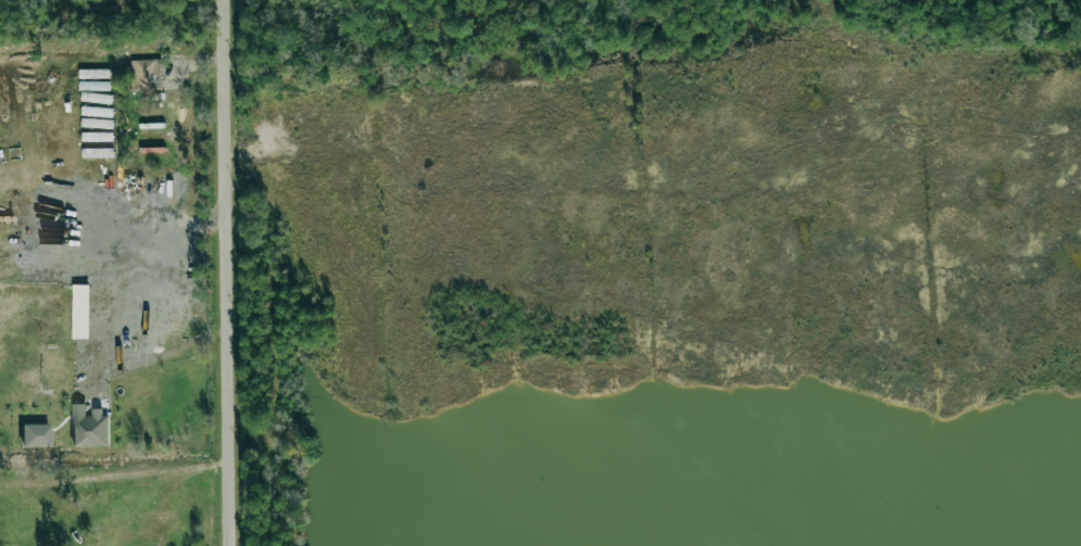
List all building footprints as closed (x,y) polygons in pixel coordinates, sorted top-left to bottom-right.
[(161,60),(130,61),(131,91),(162,90),(161,60)] [(110,79),(110,69),(79,70),(79,79),(110,79)] [(79,91),(109,91),(110,82),(79,81),(79,91)] [(81,101),(111,105),(113,96),(82,92),(81,101)] [(112,117),(112,108),(82,107),(82,116),(112,117)] [(112,133),(82,132),(82,141),(112,142),(112,133)] [(107,445),(106,409),(88,409),(88,403),(73,404),(73,446),(107,445)] [(50,447),(50,424),(21,424),(22,447),(50,447)]
